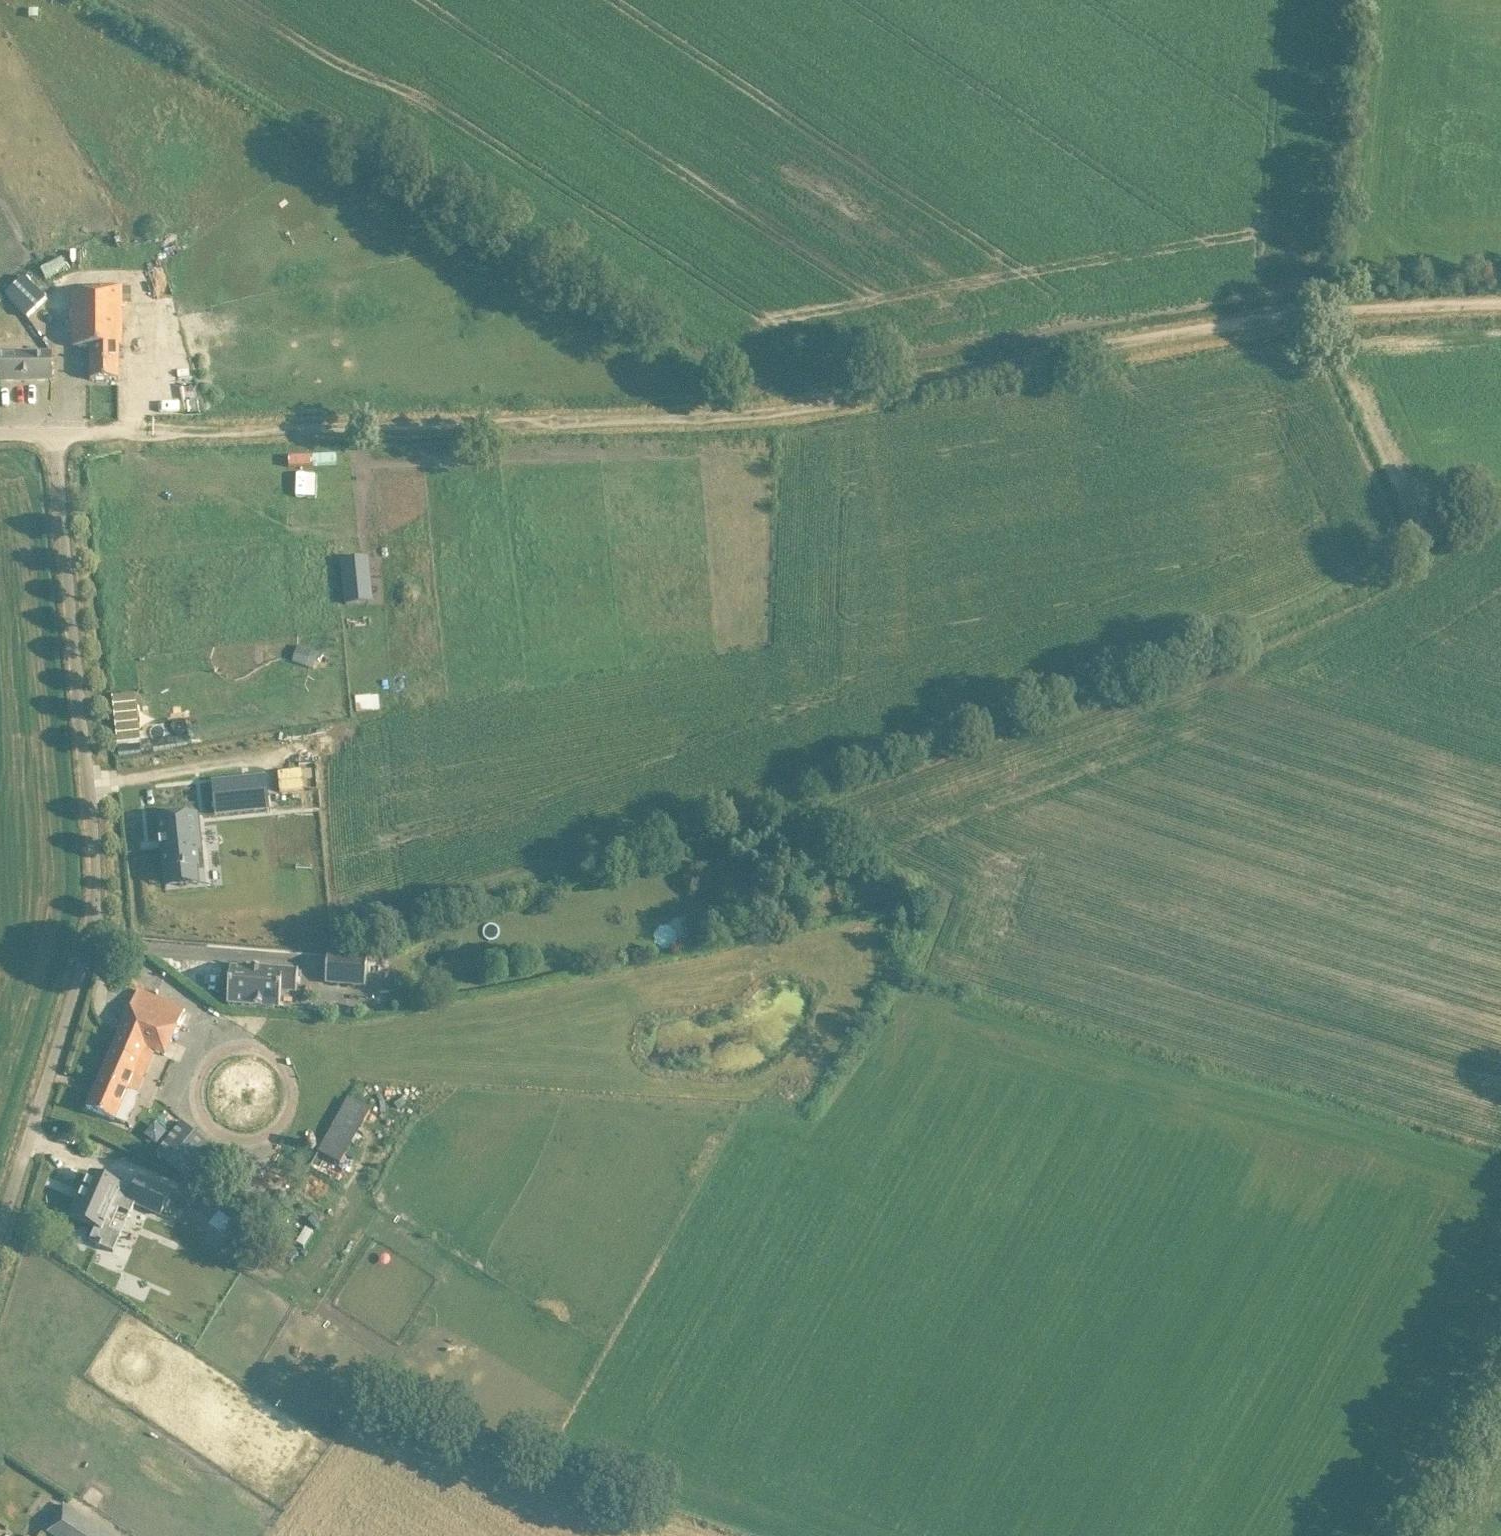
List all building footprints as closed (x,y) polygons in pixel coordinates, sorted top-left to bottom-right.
[(46,301),(24,278),(7,295),(28,317),(46,301)] [(93,293),(73,293),(73,348),(90,348),(91,381),(119,381),(119,346),(123,346),(123,287),(92,287),(93,293)] [(52,382),(52,354),(0,354),(0,381),(52,382)] [(364,560),(342,562),(346,605),(368,603),(364,560)] [(136,695),(112,698),(117,745),(141,743),(136,695)] [(309,770),(285,771),(286,791),(310,790),(309,770)] [(253,785),(213,789),(216,815),(256,811),(253,785)] [(197,815),(158,820),(164,874),(165,873),(179,871),(179,873),(185,873),(185,871),(199,869),(198,853),(201,852),(197,815)] [(703,940),(682,943),(683,952),(704,949),(703,940)] [(367,955),(328,952),(326,985),(365,988),(367,955)] [(282,991),(297,993),(299,972),(247,967),(247,970),(231,969),(228,1005),(280,1009),(282,991)] [(165,1056),(185,1011),(138,991),(87,1109),(115,1121),(128,1091),(136,1094),(154,1052),(165,1056)] [(348,1098),(309,1168),(332,1180),(371,1111),(348,1098)] [(182,1176),(208,1145),(180,1122),(155,1153),(182,1176)] [(77,1201),(70,1216),(96,1226),(89,1243),(113,1254),(121,1236),(110,1231),(120,1210),(131,1215),(135,1205),(161,1217),(171,1193),(138,1179),(131,1195),(119,1190),(120,1189),(90,1175),(79,1202),(77,1201)] [(215,1222),(210,1228),(246,1256),(255,1245),(234,1228),(237,1225),(203,1197),(195,1205),(215,1222)] [(64,1505),(46,1532),(53,1535),(111,1535),(64,1505)]
